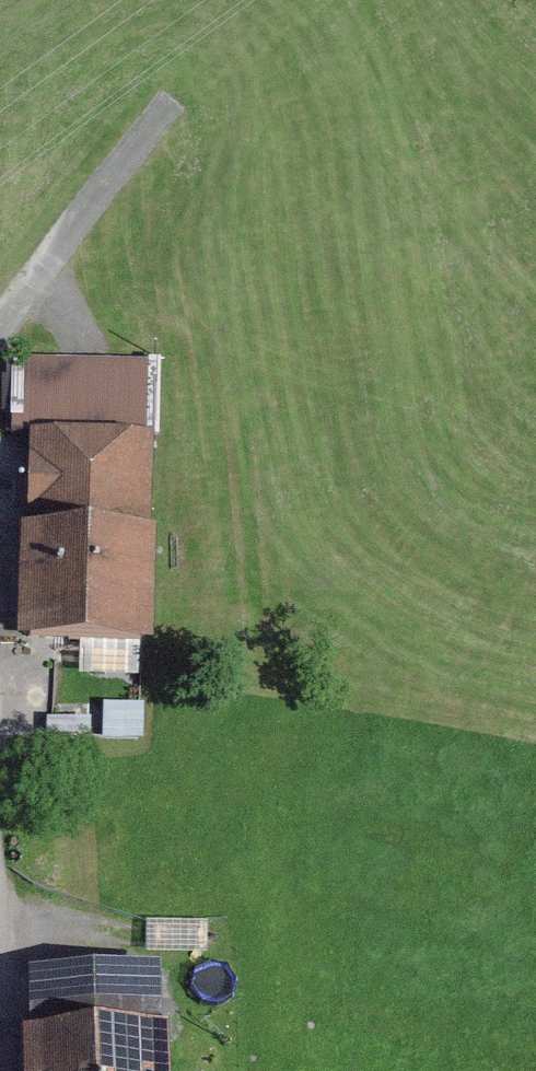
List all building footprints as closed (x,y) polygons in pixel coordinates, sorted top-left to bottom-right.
[(159,350),(21,357),(38,671),(176,663),(159,350)] [(45,985),(49,1070),(179,1070),(174,978),(45,985)]
